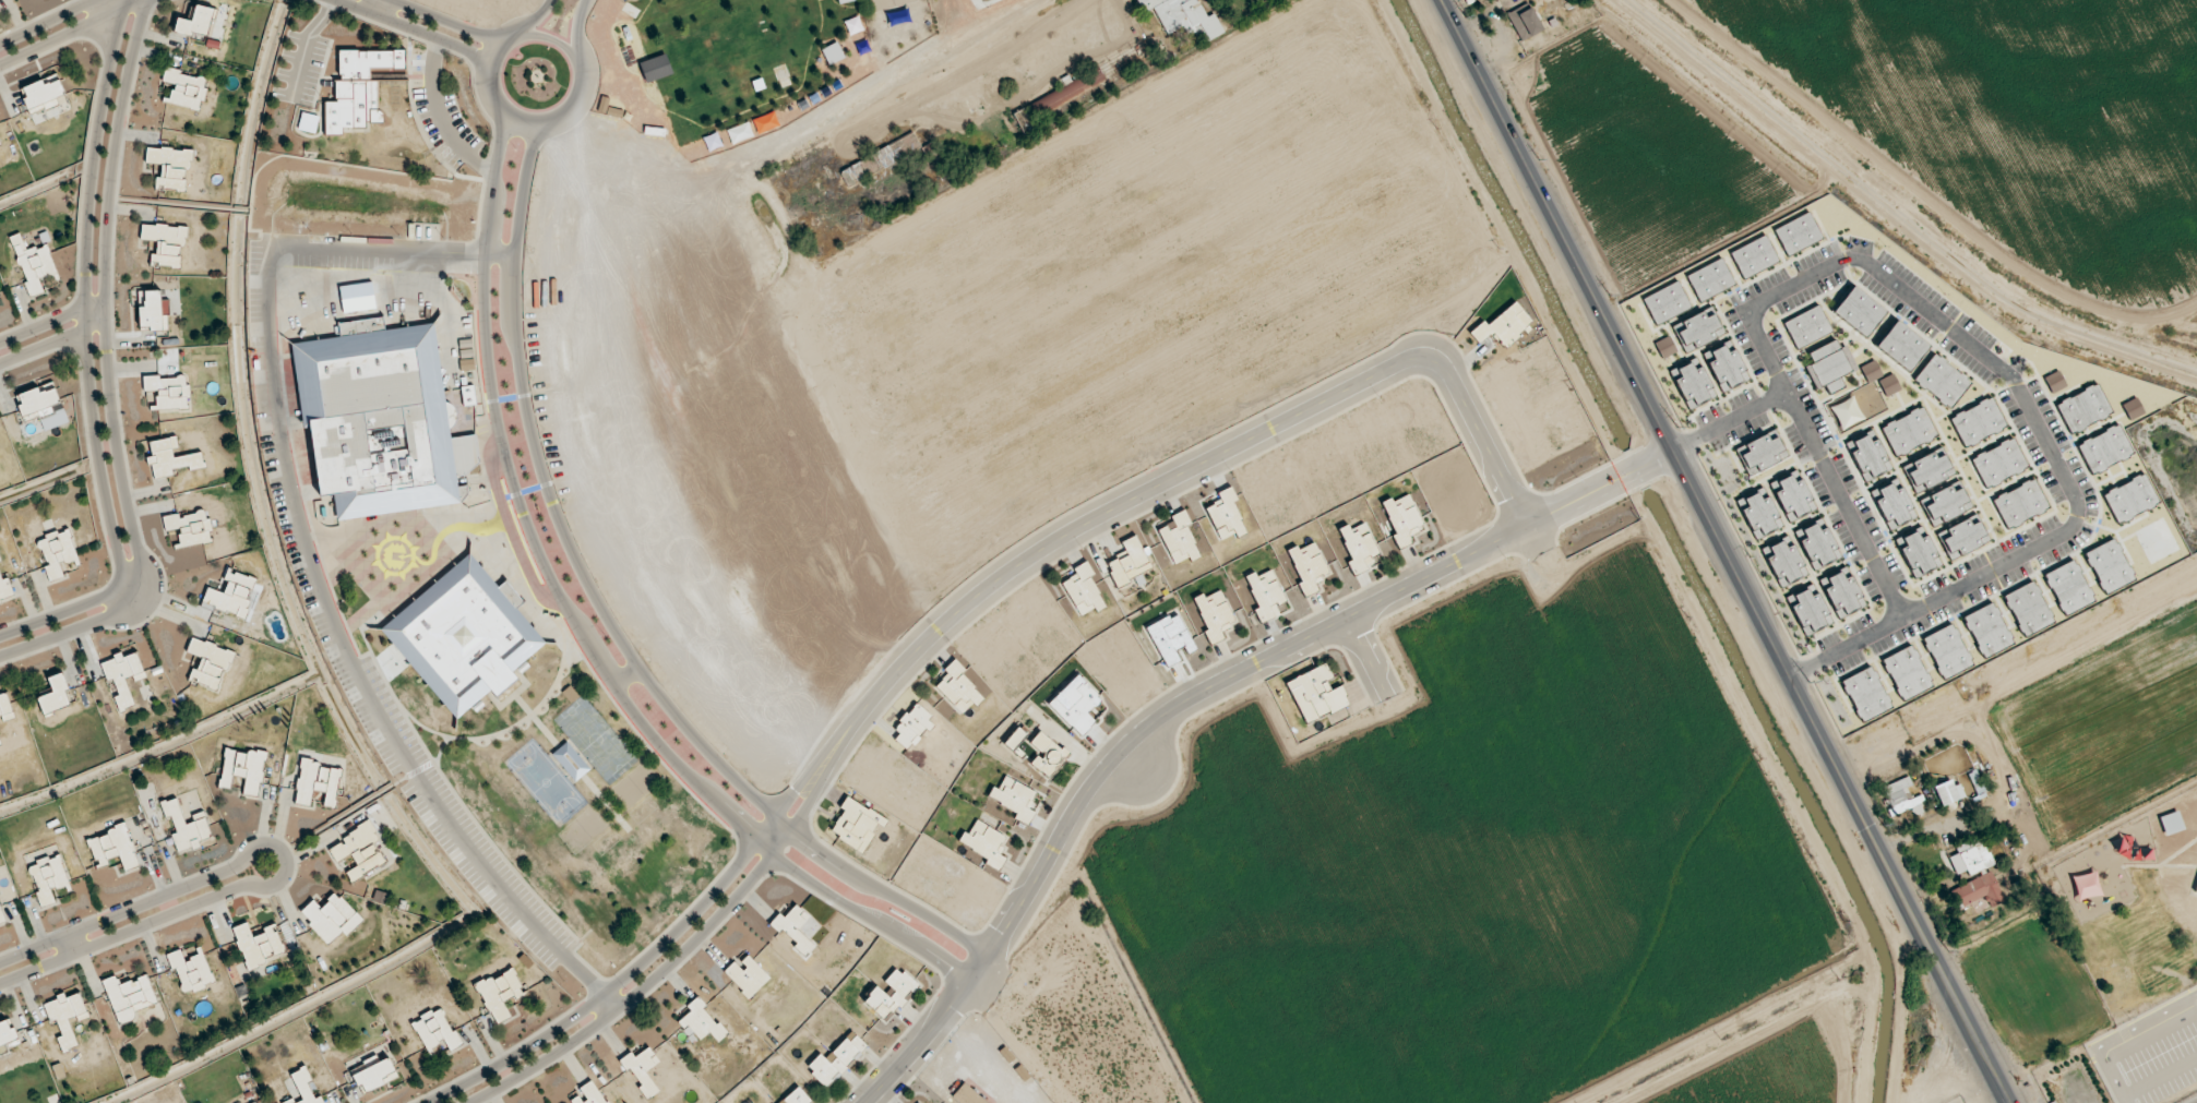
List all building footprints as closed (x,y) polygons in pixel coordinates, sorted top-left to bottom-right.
[(1143,14),(1154,9),(1167,35),(1184,27),(1188,35),(1195,32),(1201,44),(1224,33),(1214,13),(1206,17),(1198,0),(1136,0),(1143,14)] [(1529,4),(1508,15),(1521,41),(1543,30),(1529,4)] [(178,18),(174,34),(190,37),(191,33),(208,37),(214,9),(196,5),(192,21),(178,18)] [(845,20),(849,35),(863,31),(859,17),(845,20)] [(406,51),(339,51),(339,82),(336,82),(336,102),(325,102),(325,136),(341,136),(341,126),(376,126),(376,81),(371,81),(371,70),(406,70),(406,51)] [(673,74),(666,54),(638,64),(646,84),(673,74)] [(1106,83),(1099,69),(1029,104),(1036,118),(1106,83)] [(169,104),(199,110),(206,79),(165,70),(162,82),(174,85),(169,104)] [(21,89),(30,110),(65,96),(56,75),(21,89)] [(840,170),(848,187),(922,150),(913,134),(840,170)] [(146,164),(162,166),(161,178),(157,178),(156,188),(186,191),(189,151),(147,147),(146,164)] [(1787,255),(1822,238),(1809,212),(1774,230),(1787,255)] [(140,240),(158,242),(156,255),(151,254),(150,265),(180,269),(184,228),(142,224),(140,240)] [(47,245),(25,252),(20,234),(11,237),(30,297),(43,293),(39,280),(56,275),(47,245)] [(1742,278),(1778,263),(1767,236),(1731,250),(1742,278)] [(1687,276),(1700,302),(1735,284),(1721,258),(1687,276)] [(1644,296),(1654,323),(1690,310),(1680,283),(1644,296)] [(1833,313),(1867,337),(1886,310),(1852,286),(1833,313)] [(140,331),(161,330),(159,291),(145,291),(145,307),(139,307),(140,331)] [(291,344),(304,428),(310,427),(320,497),(334,495),(337,521),(460,503),(456,474),(481,471),(475,435),(451,439),(434,324),(384,331),(382,317),(378,317),(375,301),(341,306),(344,323),(338,324),(340,337),(291,344)] [(1533,323),(1515,301),(1487,325),(1483,321),(1470,332),(1479,344),(1493,332),(1505,346),(1533,323)] [(1832,332),(1819,305),(1784,323),(1797,350),(1832,332)] [(1724,334),(1714,313),(1706,317),(1703,312),(1673,326),(1686,353),(1724,334)] [(1876,346),(1909,371),(1929,346),(1896,320),(1876,346)] [(1656,342),(1662,359),(1676,353),(1670,336),(1656,342)] [(1809,353),(1813,364),(1807,367),(1817,388),(1825,385),(1829,393),(1843,386),(1839,377),(1857,369),(1846,345),(1840,349),(1836,340),(1809,353)] [(1727,353),(1723,345),(1710,352),(1715,360),(1709,363),(1722,392),(1749,380),(1735,349),(1727,353)] [(1952,408),(1971,380),(1933,354),(1914,381),(1952,408)] [(1868,383),(1882,377),(1876,360),(1861,366),(1868,383)] [(1677,368),(1681,378),(1677,380),(1687,409),(1715,398),(1703,366),(1694,370),(1691,363),(1677,368)] [(2045,378),(2052,394),(2067,387),(2059,371),(2045,378)] [(1901,390),(1893,374),(1879,381),(1887,397),(1901,390)] [(187,409),(186,378),(159,379),(159,376),(144,377),(144,392),(157,391),(157,410),(187,409)] [(60,406),(52,384),(18,395),(22,404),(19,405),(23,418),(60,406)] [(2069,433),(2112,414),(2099,384),(2057,402),(2069,433)] [(1864,418),(1852,397),(1830,409),(1842,430),(1864,418)] [(2006,427),(1993,397),(1951,417),(1964,446),(2006,427)] [(2130,420),(2145,414),(2137,398),(2123,405),(2130,420)] [(1896,457),(1938,437),(1924,407),(1882,426),(1896,457)] [(2078,444),(2092,474),(2134,455),(2119,424),(2078,444)] [(1866,482),(1891,469),(1872,432),(1846,445),(1866,482)] [(1769,441),(1766,435),(1736,449),(1749,476),(1787,457),(1777,436),(1769,441)] [(149,442),(152,457),(149,458),(153,479),(172,476),(171,470),(190,467),(191,470),(203,468),(201,453),(176,457),(173,438),(149,442)] [(1971,458),(1985,488),(2028,469),(2014,438),(1971,458)] [(1945,454),(1936,458),(1933,452),(1904,467),(1917,493),(1955,474),(1945,454)] [(2159,504),(2145,474),(2103,493),(2117,523),(2159,504)] [(1802,479),(1794,482),(1791,475),(1771,484),(1788,522),(1816,510),(1802,479)] [(2007,528),(2049,510),(2035,479),(1993,498),(2007,528)] [(1903,487),(1895,490),(1892,483),(1871,492),(1889,531),(1917,518),(1903,487)] [(1925,507),(1933,526),(1964,513),(1960,504),(1967,500),(1962,488),(1953,492),(1951,486),(1929,496),(1933,504),(1925,507)] [(1218,493),(1221,500),(1206,507),(1220,541),(1234,535),(1235,538),(1246,533),(1234,502),(1238,501),(1232,487),(1218,493)] [(1768,496),(1761,500),(1757,492),(1738,501),(1755,539),(1782,527),(1768,496)] [(1412,543),(1408,534),(1424,527),(1409,493),(1382,505),(1401,548),(1412,543)] [(1158,529),(1174,565),(1189,558),(1191,561),(1200,557),(1187,526),(1191,524),(1185,510),(1171,516),(1173,522),(1158,529)] [(163,517),(166,532),(178,530),(181,547),(211,542),(206,512),(180,516),(179,514),(163,517)] [(1938,533),(1950,559),(1989,541),(1980,521),(1971,525),(1968,519),(1938,533)] [(1364,523),(1350,530),(1348,525),(1338,529),(1353,560),(1348,563),(1354,575),(1382,561),(1364,523)] [(1827,527),(1819,531),(1815,523),(1796,532),(1813,570),(1841,558),(1827,527)] [(49,581),(63,578),(59,565),(77,560),(68,530),(38,539),(46,567),(45,567),(49,581)] [(1941,566),(1928,535),(1919,538),(1916,532),(1898,540),(1913,578),(1941,566)] [(1126,553),(1106,562),(1117,585),(1152,570),(1137,535),(1121,542),(1126,553)] [(2134,580),(2115,539),(2085,553),(2104,594),(2134,580)] [(1782,588),(1808,574),(1792,544),(1786,548),(1782,540),(1762,551),(1782,588)] [(1297,550),(1296,547),(1288,550),(1306,596),(1318,591),(1313,578),(1327,572),(1316,542),(1297,550)] [(381,627),(455,720),(491,691),(496,697),(511,686),(514,690),(523,682),(519,677),(531,667),(525,660),(546,644),(517,609),(524,603),(506,581),(498,587),(472,554),(381,627)] [(2064,615),(2094,601),(2075,560),(2045,574),(2064,615)] [(1073,569),(1077,574),(1062,582),(1081,617),(1105,605),(1090,577),(1094,575),(1087,561),(1073,569)] [(1245,576),(1259,608),(1255,610),(1261,623),(1280,615),(1276,606),(1286,601),(1272,570),(1256,577),(1254,572),(1245,576)] [(1851,575),(1844,578),(1840,571),(1820,581),(1838,619),(1866,606),(1851,575)] [(253,580),(230,572),(223,593),(207,589),(202,604),(244,618),(249,602),(246,601),(253,580)] [(14,597),(8,578),(2,580),(0,575),(0,602),(14,597)] [(2004,595),(2023,636),(2053,622),(2034,581),(2004,595)] [(1810,596),(1807,589),(1788,597),(1805,635),(1832,624),(1818,593),(1810,596)] [(1204,597),(1203,594),(1194,598),(1212,644),(1224,639),(1221,630),(1235,624),(1222,590),(1204,597)] [(2013,643),(1993,602),(1963,616),(1983,657),(2013,643)] [(1180,662),(1176,651),(1185,647),(1188,654),(1195,650),(1180,613),(1148,626),(1165,668),(1180,662)] [(1972,665),(1953,624),(1923,638),(1942,679),(1972,665)] [(232,652),(192,639),(187,653),(202,658),(198,671),(192,669),(188,682),(219,692),(232,652)] [(1882,659),(1901,700),(1931,687),(1913,645),(1882,659)] [(136,653),(123,658),(122,655),(101,662),(107,682),(113,680),(119,696),(114,697),(119,713),(135,707),(125,679),(133,676),(135,681),(145,678),(136,653)] [(944,670),(948,674),(935,687),(962,716),(982,697),(962,675),(966,671),(955,659),(944,670)] [(1305,723),(1349,705),(1342,686),(1331,690),(1328,682),(1333,680),(1327,664),(1287,680),(1305,723)] [(1842,680),(1861,722),(1891,708),(1873,667),(1842,680)] [(44,714),(69,705),(64,691),(68,690),(62,673),(48,679),(54,693),(38,699),(44,714)] [(1081,736),(1096,722),(1087,713),(1102,699),(1078,675),(1049,703),(1081,736)] [(0,695),(0,720),(13,717),(6,693),(0,695)] [(891,735),(910,751),(934,721),(916,705),(891,735)] [(1025,733),(1014,728),(1005,748),(1016,753),(1025,733)] [(1032,764),(1048,777),(1068,754),(1040,731),(1030,743),(1042,752),(1032,764)] [(552,754),(575,782),(590,769),(567,742),(552,754)] [(265,754),(225,749),(220,788),(232,789),(234,778),(245,779),(243,795),(259,797),(265,754)] [(340,767),(301,762),(295,805),(310,807),(312,792),(326,793),(324,807),(335,809),(340,767)] [(1036,793),(1005,776),(998,789),(993,787),(988,797),(1018,812),(1015,818),(1028,825),(1035,811),(1029,807),(1036,793)] [(1882,787),(1891,816),(1911,809),(1913,816),(1928,811),(1923,795),(1911,799),(1907,788),(1912,786),(1910,777),(1882,787)] [(1965,799),(1960,780),(1935,787),(1940,805),(1965,799)] [(862,852),(879,825),(883,827),(887,821),(847,796),(840,808),(844,810),(830,832),(862,852)] [(178,853),(213,841),(204,815),(184,822),(176,799),(161,804),(166,820),(171,818),(177,834),(172,835),(178,853)] [(1005,837),(977,820),(968,834),(964,832),(959,841),(987,858),(985,862),(999,870),(1006,858),(996,852),(1005,837)] [(336,863),(352,855),(358,867),(346,873),(351,882),(386,864),(381,854),(384,852),(377,838),(378,838),(370,824),(327,847),(336,863)] [(124,871),(137,868),(127,828),(88,838),(96,868),(107,865),(106,861),(120,857),(124,871)] [(1957,875),(1967,870),(1970,876),(1994,864),(1983,840),(1948,856),(1957,875)] [(42,907),(55,903),(51,892),(69,886),(59,856),(28,866),(42,907)] [(1986,898),(1989,907),(2004,902),(1993,873),(1951,888),(1958,908),(1986,898)] [(362,921),(336,894),(320,908),(313,900),(299,913),(328,944),(342,932),(346,936),(362,921)] [(784,918),(779,914),(772,922),(796,944),(794,946),(806,956),(815,946),(797,930),(809,917),(796,905),(784,918)] [(252,938),(247,924),(234,927),(246,970),(266,965),(264,959),(283,953),(274,925),(263,928),(265,934),(252,938)] [(169,954),(183,994),(213,983),(203,954),(184,961),(180,950),(169,954)] [(770,978),(748,955),(739,964),(735,960),(724,971),(749,998),(770,978)] [(864,1001),(887,1021),(918,986),(897,967),(884,982),(894,991),(888,997),(877,986),(864,1001)] [(477,984),(493,1024),(511,1017),(505,1003),(525,995),(514,969),(477,984)] [(118,1025),(136,1019),(134,1012),(156,1004),(146,976),(120,985),(116,976),(103,981),(118,1025)] [(77,1047),(67,1019),(76,1016),(78,1022),(88,1018),(79,994),(66,999),(65,996),(43,1003),(50,1022),(56,1020),(62,1037),(58,1038),(63,1053),(77,1047)] [(700,1040),(709,1033),(717,1043),(727,1035),(697,997),(686,1006),(690,1012),(677,1022),(689,1036),(694,1032),(700,1040)] [(426,1051),(445,1042),(449,1051),(460,1047),(442,1008),(412,1022),(426,1051)] [(17,1040),(10,1020),(0,1023),(0,1046),(17,1040)] [(867,1046),(852,1031),(825,1059),(820,1054),(807,1067),(827,1087),(867,1046)] [(619,1061),(626,1072),(630,1069),(649,1098),(659,1092),(646,1072),(660,1063),(650,1047),(635,1057),(632,1052),(619,1061)] [(361,1091),(396,1079),(390,1061),(355,1073),(361,1091)] [(320,1096),(314,1099),(307,1083),(311,1082),(305,1068),(291,1074),(301,1098),(289,1102),(324,1102),(320,1096)] [(573,1102),(607,1102),(592,1080),(578,1089),(581,1094),(571,1100),(573,1102)] [(958,1102),(990,1102),(962,1083),(952,1098),(958,1102)] [(812,1102),(799,1087),(780,1102),(812,1102)]
